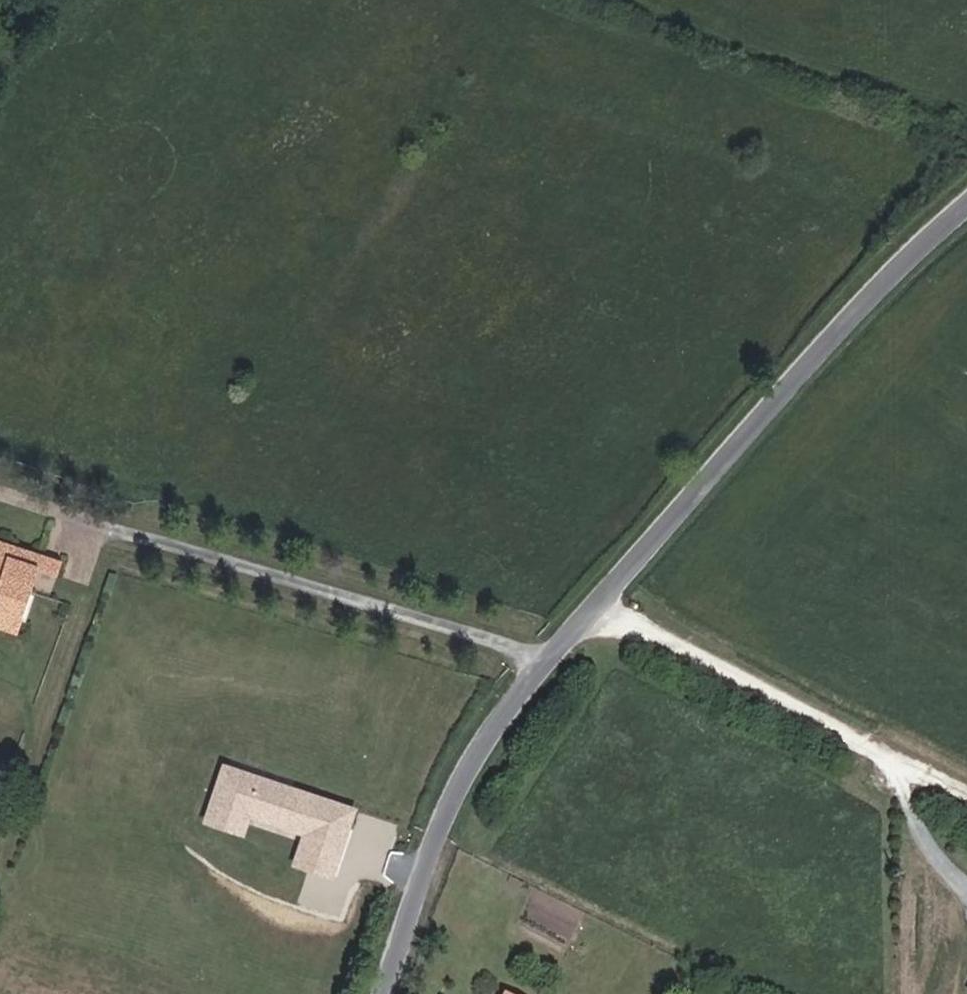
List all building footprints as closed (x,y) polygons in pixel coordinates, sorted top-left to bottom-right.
[(8,562),(12,550),(0,546),(0,560),(8,562)] [(38,572),(42,559),(12,550),(8,562),(0,560),(0,627),(18,633),(38,572)] [(58,578),(61,565),(42,559),(38,572),(58,578)] [(360,808),(223,764),(203,824),(245,838),(251,817),(303,834),(292,868),(336,882),(360,808)]
